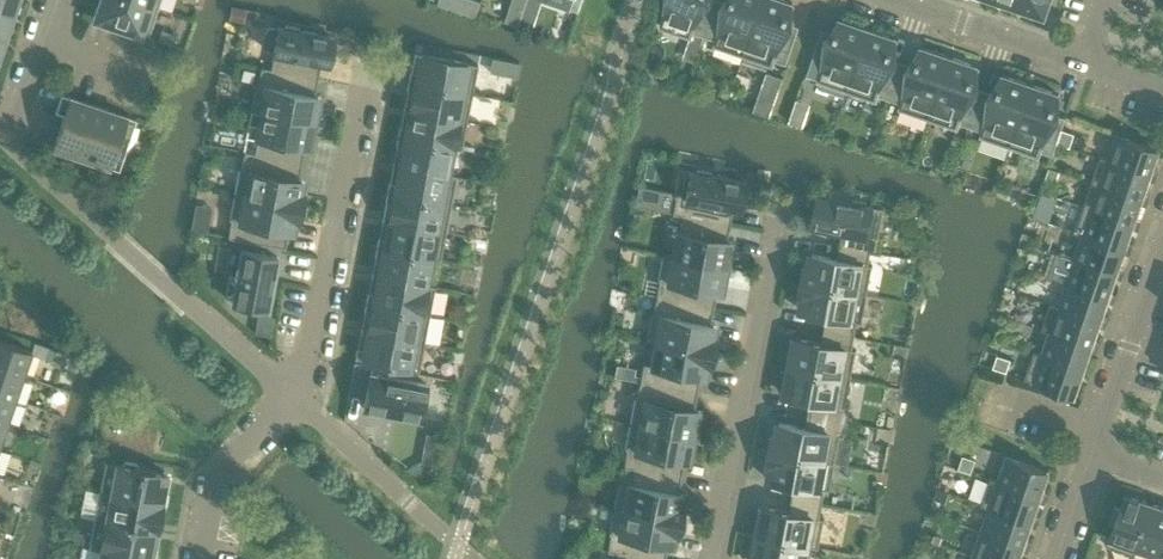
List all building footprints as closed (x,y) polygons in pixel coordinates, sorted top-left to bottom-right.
[(11,12),(15,0),(0,0),(0,8),(11,12)] [(133,0),(103,0),(97,18),(148,35),(158,8),(133,0)] [(158,8),(161,0),(133,0),(158,8)] [(477,13),(481,0),(438,0),(437,1),(477,13)] [(704,36),(715,6),(714,6),(713,8),(702,5),(702,4),(701,4),(703,0),(670,0),(661,27),(690,37),(692,32),(704,36)] [(743,55),(762,0),(731,0),(729,4),(727,12),(726,12),(726,13),(714,9),(715,6),(704,36),(717,41),(715,45),(743,55)] [(743,55),(768,63),(772,64),(773,60),(786,64),(796,33),(795,33),(794,36),(792,35),(783,32),(784,29),(786,22),(793,3),(785,0),(762,0),(743,55)] [(1014,4),(1027,8),(1043,14),(1047,0),(1016,0),(1015,2),(1014,4)] [(2,36),(11,12),(0,8),(0,35),(2,36)] [(819,81),(847,90),(868,28),(840,19),(833,39),(830,48),(829,47),(829,48),(818,44),(819,41),(818,41),(808,71),(808,72),(818,75),(820,76),(819,81)] [(260,69),(260,72),(318,83),(322,63),(324,64),(324,63),(328,64),(334,37),(329,36),(300,31),(299,30),(300,30),(299,29),(299,28),(285,25),(285,27),(284,27),(284,28),(277,26),(277,29),(272,28),(268,29),(263,31),(261,41),(264,45),(268,47),(273,48),(272,56),(273,56),(270,71),(260,69)] [(158,38),(173,43),(176,33),(162,28),(158,38)] [(877,95),(889,99),(900,69),(899,69),(898,72),(887,68),(887,67),(886,67),(889,58),(896,38),(868,28),(847,90),(875,100),(877,95)] [(900,108),(928,118),(949,56),(921,47),(914,67),(911,76),(911,75),(911,76),(899,72),(900,69),(889,99),(902,104),(900,108)] [(410,72),(408,81),(472,94),(478,65),(422,54),(418,73),(410,72)] [(958,123),(971,127),(981,97),(981,96),(980,99),(968,95),(971,86),(977,66),(949,56),(928,118),(956,128),(958,123)] [(260,115),(260,116),(316,126),(319,110),(315,109),(318,97),(315,96),(315,93),(318,83),(260,72),(257,86),(255,86),(250,113),(260,115)] [(783,78),(769,73),(764,86),(778,91),(783,78)] [(982,136),(1010,146),(1031,84),(1003,74),(996,95),(993,103),(992,103),(992,104),(980,100),(981,97),(971,127),(983,131),(982,136)] [(415,92),(411,111),(467,122),(472,94),(408,81),(406,91),(415,92)] [(1031,84),(1010,146),(1038,155),(1039,151),(1052,155),(1062,124),(1061,124),(1060,127),(1049,123),(1052,114),(1052,113),(1059,94),(1031,84)] [(469,116),(497,121),(501,97),(473,91),(469,116)] [(53,147),(118,169),(135,119),(61,94),(55,112),(64,115),(53,147)] [(809,108),(795,103),(789,121),(803,126),(809,108)] [(399,127),(398,137),(462,149),(467,122),(411,111),(408,129),(399,127)] [(244,154),(243,156),(301,167),(304,149),(305,148),(308,148),(310,136),(310,135),(314,135),(316,126),(260,116),(256,141),(257,141),(254,156),(244,154)] [(1062,129),(1057,143),(1070,147),(1075,134),(1062,129)] [(1100,156),(1100,158),(1156,177),(1158,172),(1151,170),(1159,148),(1157,147),(1157,148),(1155,148),(1117,135),(1109,159),(1100,156)] [(404,148),(400,167),(456,178),(457,176),(446,174),(451,148),(461,150),(462,149),(398,137),(396,146),(404,148)] [(239,170),(234,198),(296,210),(300,211),(304,194),(299,193),(302,180),(299,179),(299,177),(301,167),(243,156),(241,170),(239,170)] [(1100,158),(1092,182),(1148,201),(1150,196),(1143,194),(1148,180),(1155,182),(1156,177),(1100,158)] [(389,182),(387,192),(451,205),(456,178),(400,167),(397,184),(389,182)] [(676,197),(673,213),(730,224),(733,208),(736,208),(740,209),(745,182),(741,181),(711,175),(712,175),(711,175),(711,173),(697,170),(697,172),(696,172),(696,173),(679,169),(674,197),(676,197)] [(1092,182),(1083,206),(1140,226),(1141,221),(1135,219),(1140,204),(1146,206),(1148,201),(1092,182)] [(392,208),(390,220),(446,231),(451,205),(387,192),(385,202),(393,203),(392,208)] [(843,231),(840,245),(879,252),(882,237),(878,236),(883,208),(866,205),(866,203),(852,200),(852,202),(851,202),(823,197),(818,196),(813,226),(817,226),(843,231)] [(296,210),(234,198),(230,221),(231,221),(228,238),(285,249),(288,234),(288,232),(292,233),(294,220),(298,221),(298,220),(300,211),(296,210)] [(1083,206),(1075,231),(1131,250),(1133,245),(1126,243),(1131,229),(1138,231),(1140,226),(1083,206)] [(663,254),(663,255),(728,267),(729,263),(731,254),(727,254),(730,240),(727,240),(727,238),(730,224),(673,213),(672,214),(683,216),(680,231),(678,230),(673,256),(663,254)] [(378,238),(376,247),(440,260),(446,231),(390,220),(386,239),(378,238)] [(1082,235),(1075,258),(1123,274),(1125,270),(1118,267),(1123,253),(1130,255),(1131,250),(1075,231),(1074,232),(1082,235)] [(804,267),(802,281),(804,282),(867,294),(872,265),(868,264),(871,252),(879,253),(879,252),(840,245),(838,258),(812,254),(809,268),(807,267),(804,267)] [(383,259),(380,277),(435,287),(435,286),(425,284),(430,259),(440,261),(440,260),(376,247),(374,257),(383,259)] [(274,288),(271,287),(277,257),(241,250),(236,277),(229,275),(225,298),(232,299),(232,302),(267,308),(271,289),(274,290),(274,288)] [(659,281),(656,297),(713,308),(716,293),(716,292),(720,293),(722,279),(726,280),(727,271),(728,271),(728,267),(663,255),(657,281),(659,281)] [(1075,258),(1066,282),(1115,299),(1116,294),(1110,292),(1115,277),(1121,280),(1123,274),(1075,258)] [(368,293),(366,303),(430,315),(435,287),(380,277),(376,295),(368,293)] [(826,316),(824,329),(855,335),(857,321),(862,322),(867,294),(804,282),(802,281),(799,296),(801,296),(803,297),(803,301),(801,311),(826,316)] [(1050,303),(1050,304),(1106,323),(1108,319),(1101,316),(1106,302),(1113,304),(1115,299),(1066,282),(1058,305),(1050,303)] [(651,313),(646,339),(708,351),(712,352),(715,338),(711,338),(713,325),(710,324),(711,322),(713,308),(656,297),(653,313),(651,313)] [(372,314),(369,331),(425,342),(430,315),(366,303),(364,312),(372,314)] [(1050,304),(1042,328),(1098,348),(1100,343),(1093,341),(1098,326),(1105,328),(1106,323),(1050,304)] [(272,333),(274,314),(259,312),(257,331),(272,333)] [(1034,352),(1033,353),(1083,370),(1089,351),(1096,353),(1098,348),(1042,328),(1041,330),(1049,332),(1042,354),(1034,352)] [(787,362),(786,366),(851,378),(856,350),(852,349),(855,335),(824,329),(821,343),(796,338),(795,340),(793,353),(789,352),(787,362)] [(425,342),(369,331),(365,350),(357,348),(355,359),(419,371),(425,342)] [(29,378),(30,374),(25,373),(32,350),(1,340),(0,339),(0,368),(29,378)] [(643,364),(640,382),(697,393),(700,379),(700,377),(703,377),(706,364),(710,365),(712,352),(708,351),(646,339),(646,340),(656,342),(652,365),(643,364)] [(32,353),(52,359),(56,346),(36,340),(32,353)] [(1083,370),(1033,353),(1024,379),(1073,395),(1072,396),(1074,397),(1083,370)] [(997,354),(993,368),(1006,372),(1010,358),(997,354)] [(349,394),(365,397),(363,408),(384,412),(384,413),(387,413),(387,412),(395,414),(395,415),(398,416),(398,415),(419,419),(426,383),(372,373),(373,367),(355,363),(349,394)] [(811,399),(808,414),(847,421),(850,406),(846,405),(851,378),(786,366),(786,370),(784,380),(787,381),(785,393),(785,394),(811,399)] [(15,400),(22,380),(27,382),(29,378),(0,368),(0,395),(15,400)] [(635,397),(630,423),(696,436),(697,432),(696,432),(698,423),(695,423),(697,409),(694,408),(694,407),(697,393),(640,382),(637,397),(635,397)] [(12,427),(13,423),(8,421),(15,400),(0,395),(0,423),(12,427)] [(772,436),(770,450),(772,451),(835,463),(840,436),(844,437),(847,421),(808,414),(805,428),(780,422),(777,436),(774,436),(772,436)] [(5,429),(11,431),(12,427),(0,423),(0,444),(5,429)] [(627,450),(624,466),(681,477),(684,463),(684,461),(687,462),(689,450),(690,448),(693,449),(695,440),(696,436),(630,423),(625,450),(627,450)] [(792,498),(822,504),(825,489),(829,489),(835,464),(835,463),(772,451),(770,450),(767,465),(769,465),(772,466),(769,480),(794,486),(792,498)] [(963,455),(958,469),(971,473),(976,460),(963,455)] [(990,478),(990,479),(1046,499),(1048,494),(1041,492),(1049,470),(1047,469),(1047,471),(1007,457),(998,481),(990,478)] [(105,462),(99,493),(166,506),(168,494),(163,493),(167,474),(163,473),(163,471),(161,471),(161,473),(136,468),(137,464),(124,462),(123,465),(105,462)] [(619,482),(614,508),(676,520),(680,521),(683,507),(678,506),(680,500),(681,494),(678,493),(678,491),(681,477),(624,466),(623,467),(634,469),(631,484),(619,482)] [(990,479),(981,504),(1038,523),(1040,518),(1033,516),(1038,502),(1045,504),(1046,499),(990,479)] [(99,493),(94,520),(151,531),(156,532),(160,513),(165,514),(166,506),(99,493)] [(1107,546),(1133,555),(1150,503),(1131,497),(1127,495),(1126,494),(1126,495),(1126,494),(1125,494),(1124,495),(1125,495),(1121,507),(1120,508),(1115,507),(1109,522),(1115,524),(1111,536),(1110,536),(1110,538),(1107,546)] [(755,531),(754,535),(819,547),(824,519),(819,518),(822,504),(792,498),(789,512),(763,507),(763,509),(761,522),(757,521),(755,531)] [(1162,546),(1162,508),(1150,503),(1133,555),(1134,555),(1137,547),(1159,554),(1157,558),(1159,558),(1162,546)] [(989,508),(981,531),(1030,548),(1031,542),(1025,540),(1029,526),(1036,528),(1038,523),(981,504),(981,506),(989,508)] [(607,548),(664,558),(665,558),(667,547),(668,546),(671,546),(672,540),(673,533),(678,534),(680,521),(676,520),(614,508),(609,534),(610,534),(609,539),(607,548)] [(89,547),(152,558),(156,558),(158,550),(153,549),(156,532),(151,531),(94,520),(89,547)] [(973,555),(983,558),(1018,558),(1021,550),(1028,553),(1030,548),(981,531),(973,555)] [(808,546),(818,548),(819,547),(754,535),(754,539),(752,549),(755,550),(755,553),(754,558),(806,558),(808,546)] [(89,547),(89,548),(100,550),(99,558),(152,558),(89,547)] [(607,548),(607,551),(617,553),(616,558),(664,558),(607,548)]
